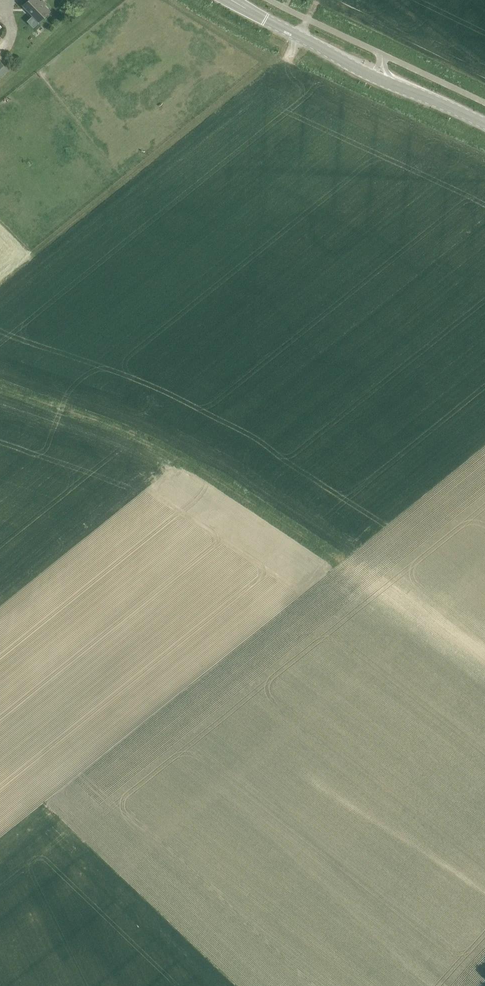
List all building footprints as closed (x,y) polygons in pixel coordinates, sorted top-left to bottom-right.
[(39,22),(50,11),(39,0),(28,0),(23,5),(39,22)]
